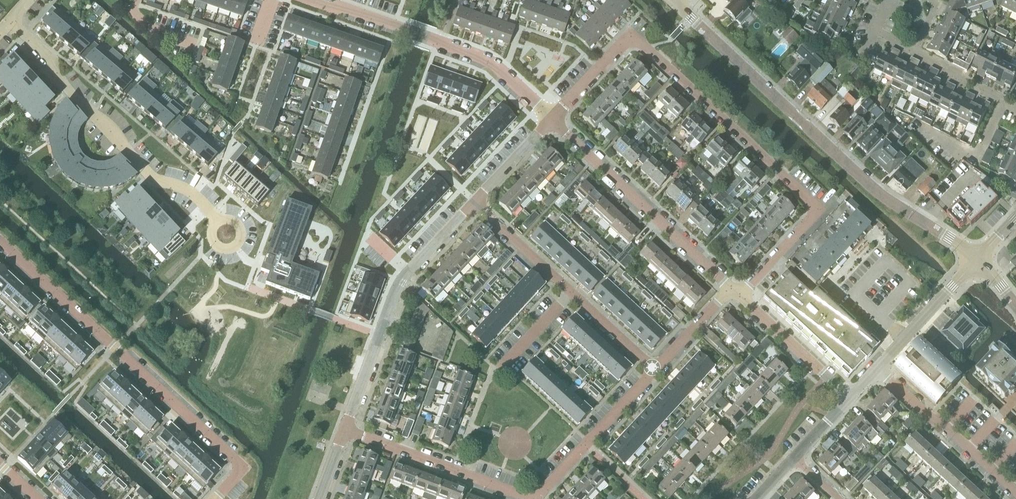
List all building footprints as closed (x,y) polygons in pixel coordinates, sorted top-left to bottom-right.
[(222,0),(208,0),(207,5),(219,9),(222,0)] [(235,0),(222,0),(219,9),(230,13),(235,0)] [(230,13),(243,18),(248,3),(240,0),(235,0),(230,13)] [(469,10),(462,7),(465,0),(463,0),(460,0),(458,6),(459,7),(453,24),(465,28),(471,10),(469,10)] [(535,2),(530,0),(525,0),(519,17),(530,20),(537,2),(535,2)] [(547,6),(539,3),(540,0),(536,0),(535,2),(537,2),(530,20),(542,24),(548,6),(547,6)] [(558,10),(550,7),(553,0),(549,0),(547,6),(548,6),(542,24),(553,28),(559,10),(558,10)] [(614,22),(622,14),(608,0),(607,2),(602,7),(597,2),(594,6),(599,10),(600,9),(614,22)] [(622,14),(631,5),(626,0),(605,0),(607,2),(608,0),(622,14)] [(732,1),(733,2),(724,11),(730,16),(728,17),(733,22),(734,20),(736,22),(736,21),(740,25),(752,13),(748,9),(749,8),(742,1),(743,0),(733,0),(732,1)] [(824,5),(847,16),(850,10),(853,11),(854,8),(838,0),(827,0),(824,5)] [(981,6),(979,0),(951,0),(949,5),(961,11),(962,11),(967,9),(968,10),(981,6)] [(1012,13),(1015,4),(1015,0),(1004,0),(1005,1),(1002,8),(1012,13)] [(482,14),(481,14),(473,11),(476,4),(472,3),(469,10),(471,10),(465,28),(476,32),(482,14)] [(559,10),(553,28),(564,32),(571,14),(562,11),(564,4),(560,3),(558,10),(559,10)] [(847,16),(824,5),(820,15),(845,27),(847,24),(844,22),(847,16)] [(961,30),(966,20),(959,17),(961,11),(949,5),(944,14),(947,15),(944,22),(961,30)] [(493,18),(492,17),(485,15),(487,8),(483,7),(481,14),(482,14),(476,32),(487,36),(493,18)] [(95,14),(98,17),(104,10),(101,8),(95,14)] [(606,31),(614,22),(600,9),(599,10),(594,16),(589,11),(586,14),(591,19),(592,18),(606,31)] [(504,22),(503,21),(496,19),(498,12),(494,10),(492,17),(493,18),(487,36),(498,40),(504,22)] [(53,34),(66,19),(57,11),(44,26),(53,34)] [(504,22),(498,40),(510,44),(516,26),(507,23),(509,16),(506,15),(503,21),(504,22)] [(820,15),(814,27),(812,31),(830,40),(833,34),(838,36),(841,30),(843,31),(845,27),(820,15)] [(107,22),(111,26),(116,21),(111,17),(107,22)] [(296,36),(301,21),(289,17),(284,32),(296,36)] [(598,39),(606,31),(592,18),(591,19),(586,24),(581,19),(578,22),(583,27),(584,26),(598,39)] [(62,42),(75,26),(66,19),(53,34),(62,42)] [(307,40),(312,25),(301,21),(296,36),(307,40)] [(941,28),(938,26),(937,30),(956,40),(958,35),(962,36),(964,35),(965,32),(961,30),(944,22),(941,28)] [(319,44),(324,29),(312,25),(307,40),(319,44)] [(71,49),(84,34),(75,26),(62,42),(71,49)] [(590,48),(598,39),(584,26),(583,27),(578,33),(573,28),(570,31),(575,36),(576,35),(590,48)] [(789,28),(781,36),(791,45),(799,37),(789,28)] [(331,48),(336,33),(324,29),(319,44),(331,48)] [(206,30),(203,38),(207,40),(208,36),(216,38),(218,35),(206,30)] [(951,49),(956,40),(937,30),(935,34),(937,35),(934,41),(951,49)] [(342,52),(348,37),(336,33),(331,48),(342,52)] [(84,34),(71,49),(80,57),(94,42),(84,34)] [(354,56),(359,41),(348,37),(342,52),(354,56)] [(225,51),(240,56),(244,44),(229,39),(225,51)] [(366,60),(371,46),(359,41),(354,56),(366,60)] [(927,50),(940,56),(946,59),(949,54),(951,55),(953,55),(955,51),(951,49),(934,41),(931,47),(929,46),(927,50)] [(83,60),(97,44),(94,42),(80,57),(83,60)] [(100,47),(97,44),(83,60),(86,62),(100,47)] [(371,46),(366,60),(378,65),(384,50),(371,46)] [(801,49),(797,53),(805,61),(816,71),(823,64),(804,46),(801,49)] [(109,55),(100,47),(86,62),(96,70),(109,55)] [(876,67),(875,70),(883,74),(881,76),(882,76),(883,77),(897,50),(892,48),(889,55),(883,53),(876,67)] [(118,63),(122,58),(113,50),(109,55),(96,70),(105,78),(118,63)] [(146,50),(141,55),(151,64),(156,58),(146,50)] [(897,50),(883,77),(885,78),(886,76),(894,79),(903,62),(897,60),(901,52),(897,50)] [(221,58),(219,62),(221,63),(221,62),(235,67),(240,56),(225,51),(222,58),(221,58)] [(972,69),(978,72),(977,74),(981,76),(990,57),(980,52),(972,69)] [(2,83),(21,65),(13,57),(9,61),(4,56),(0,60),(0,81),(2,83)] [(277,69),(292,74),(294,67),(296,62),(282,57),(277,69)] [(894,79),(891,85),(901,90),(904,84),(916,60),(912,57),(908,65),(903,62),(894,79)] [(990,57),(981,76),(984,78),(985,76),(991,79),(1000,61),(990,57)] [(157,68),(162,63),(158,60),(154,65),(157,68)] [(904,84),(901,90),(906,92),(909,87),(913,89),(922,72),(917,69),(920,62),(916,60),(904,84)] [(798,68),(788,79),(799,89),(809,79),(810,79),(817,72),(816,71),(805,61),(798,68)] [(1000,61),(991,79),(997,82),(996,84),(1000,86),(1009,66),(1000,61)] [(217,68),(215,74),(217,74),(231,79),(235,67),(221,62),(221,63),(219,69),(217,68)] [(626,71),(638,82),(647,73),(635,62),(626,71)] [(127,70),(118,63),(105,78),(114,86),(127,70)] [(817,87),(807,97),(821,110),(837,92),(843,98),(850,91),(852,90),(846,84),(838,92),(824,79),(832,71),(825,64),(817,72),(810,79),(809,79),(810,80),(817,87)] [(10,92),(29,74),(21,65),(2,83),(10,92)] [(860,65),(850,75),(857,82),(866,72),(860,65)] [(431,66),(424,86),(436,90),(443,70),(431,66)] [(1000,86),(1003,87),(1005,85),(1011,88),(1015,78),(1015,69),(1009,66),(1000,86)] [(913,89),(911,94),(920,99),(923,94),(935,69),(931,67),(928,75),(922,72),(913,89)] [(288,86),(292,74),(277,69),(273,80),(288,86)] [(923,94),(920,99),(930,104),(932,100),(933,99),(939,87),(942,81),(936,79),(939,72),(940,71),(935,69),(923,94)] [(127,70),(114,86),(123,94),(136,78),(127,70)] [(443,70),(436,90),(449,95),(456,75),(443,70)] [(630,92),(638,82),(626,71),(617,80),(630,92)] [(18,100),(37,82),(29,74),(10,92),(18,100)] [(227,91),(231,79),(217,74),(213,86),(227,91)] [(456,75),(449,95),(462,99),(469,79),(456,75)] [(151,91),(152,92),(156,87),(146,79),(129,99),(138,107),(151,91)] [(342,92),(357,97),(361,84),(346,79),(342,92)] [(469,79),(462,99),(475,103),(481,84),(469,79)] [(284,97),(288,86),(273,80),(269,92),(284,97)] [(609,90),(621,101),(630,92),(617,80),(609,90)] [(26,109),(45,91),(37,82),(18,100),(26,109)] [(932,100),(930,104),(932,105),(938,108),(937,110),(939,111),(952,84),(948,82),(944,89),(939,87),(933,99),(932,100)] [(649,92),(653,96),(662,87),(657,83),(649,92)] [(952,84),(939,111),(941,112),(942,110),(949,114),(958,96),(953,94),(956,86),(952,84)] [(314,96),(324,99),(326,91),(322,89),(321,89),(317,88),(314,96)] [(659,101),(664,106),(660,111),(664,114),(668,110),(679,98),(670,89),(659,101)] [(612,110),(621,101),(609,90),(600,99),(612,110)] [(653,96),(649,92),(647,90),(643,94),(650,100),(653,96)] [(45,91),(26,109),(39,123),(49,113),(45,109),(54,100),(45,91)] [(160,99),(152,92),(151,91),(138,107),(147,114),(160,99)] [(859,99),(850,91),(843,98),(846,101),(840,108),(830,118),(840,128),(850,117),(846,113),(859,99)] [(289,99),(284,97),(269,92),(265,104),(279,109),(282,103),(287,104),(289,99)] [(352,108),(357,97),(342,92),(338,103),(352,108)] [(949,114),(947,118),(957,123),(958,121),(972,94),(967,92),(964,99),(958,96),(949,114)] [(958,121),(957,123),(962,125),(964,121),(969,123),(977,106),(972,103),(976,96),(972,94),(958,121)] [(322,104),(324,99),(314,96),(312,103),(316,104),(317,102),(322,104)] [(679,98),(668,110),(677,119),(689,107),(679,98)] [(880,106),(884,110),(889,100),(885,98),(880,106)] [(169,107),(169,106),(160,99),(147,114),(156,122),(169,107)] [(604,119),(612,110),(600,99),(592,108),(604,119)] [(641,109),(645,106),(638,100),(635,104),(641,109)] [(853,141),(864,130),(863,129),(867,126),(860,119),(861,118),(870,108),(873,105),(867,100),(864,103),(856,112),(851,118),(853,120),(843,131),(853,141)] [(977,106),(969,123),(976,127),(975,129),(978,130),(979,128),(991,103),(987,101),(983,109),(977,106)] [(169,107),(156,122),(165,130),(183,110),(173,102),(169,106),(169,107)] [(338,103),(334,102),(334,103),(330,102),(330,104),(327,103),(326,106),(322,104),(320,110),(330,113),(330,114),(334,115),(348,120),(352,108),(338,103)] [(275,121),(279,109),(265,104),(261,116),(275,121)] [(501,104),(492,113),(507,128),(516,118),(501,104)] [(97,168),(89,165),(83,161),(82,160),(80,158),(76,151),(74,143),(74,135),(77,127),(83,120),(69,105),(60,118),(55,131),(54,145),(57,159),(64,171),(69,176),(80,184),(94,188),(108,188),(122,184),(134,175),(120,160),(113,165),(105,168),(97,168)] [(595,129),(600,123),(610,133),(605,138),(610,143),(619,133),(604,119),(592,108),(583,117),(595,129)] [(632,119),(636,115),(629,109),(626,113),(632,119)] [(492,113),(482,123),(498,137),(507,128),(492,113)] [(650,128),(654,125),(641,113),(638,117),(644,123),(645,123),(650,128)] [(883,113),(874,122),(887,135),(896,125),(883,113)] [(344,132),(348,120),(334,115),(330,126),(344,132)] [(691,135),(702,123),(693,115),(682,127),(691,135)] [(271,133),(275,121),(261,116),(257,128),(271,133)] [(624,128),(627,124),(621,118),(618,122),(624,128)] [(194,127),(185,120),(171,135),(181,143),(194,127)] [(203,135),(207,131),(198,123),(194,127),(181,143),(190,151),(203,135)] [(482,123),(473,133),(489,148),(498,137),(482,123)] [(614,149),(623,158),(634,145),(640,140),(648,132),(648,131),(650,128),(645,123),(644,123),(638,130),(640,132),(631,142),(625,137),(614,149)] [(691,136),(685,142),(688,145),(694,139),(701,145),(712,133),(702,123),(691,135),(691,136)] [(650,128),(656,134),(660,131),(654,125),(650,128)] [(340,143),(344,132),(330,126),(326,138),(340,143)] [(298,130),(294,129),(289,127),(287,133),(292,135),(296,137),(298,130)] [(654,137),(656,134),(650,128),(648,131),(648,132),(654,137)] [(867,154),(880,140),(882,137),(872,128),(857,144),(867,154)] [(994,136),(1002,140),(1005,134),(997,130),(994,136)] [(473,133),(464,143),(479,157),(489,148),(473,133)] [(898,142),(902,146),(910,137),(906,133),(898,142)] [(212,143),(203,135),(190,151),(199,158),(212,143)] [(999,146),(1002,140),(994,136),(991,142),(999,146)] [(336,155),(340,143),(326,138),(322,150),(336,155)] [(666,138),(663,141),(669,146),(672,143),(666,138)] [(718,138),(707,150),(712,155),(707,162),(710,165),(716,159),(727,147),(718,138)] [(634,145),(623,158),(633,167),(644,155),(638,149),(643,143),(640,140),(634,145)] [(903,146),(902,146),(898,142),(892,149),(894,151),(880,166),(889,174),(903,159),(896,153),(903,146)] [(212,143),(199,158),(208,166),(221,151),(212,143)] [(464,143),(455,152),(470,167),(479,157),(464,143)] [(676,152),(679,148),(673,143),(670,147),(676,152)] [(892,149),(885,143),(871,157),(880,166),(894,151),(892,149)] [(673,155),(676,152),(670,147),(667,150),(673,155)] [(716,159),(710,165),(714,169),(720,163),(725,168),(737,155),(727,147),(716,159)] [(676,152),(682,158),(685,154),(679,148),(676,152)] [(332,167),(336,155),(322,150),(317,162),(332,167)] [(542,159),(554,171),(563,162),(550,150),(542,159)] [(985,155),(993,159),(996,153),(988,150),(985,155)] [(455,152),(445,163),(461,177),(470,167),(455,152)] [(679,161),(682,158),(676,152),(673,155),(679,161)] [(301,164),(303,158),(298,156),(299,155),(294,154),(292,161),(301,164)] [(990,165),(993,159),(985,155),(982,162),(990,165)] [(1004,165),(1015,171),(1015,159),(1009,155),(1004,165)] [(650,179),(662,167),(652,158),(641,170),(650,179)] [(546,180),(554,171),(542,159),(533,168),(546,180)] [(726,192),(723,190),(720,193),(726,199),(729,196),(733,191),(743,180),(754,168),(745,159),(734,171),(739,176),(734,182),(729,187),(729,188),(726,192)] [(908,163),(893,179),(906,191),(920,175),(924,172),(911,159),(908,163)] [(327,179),(332,167),(317,162),(313,174),(327,179)] [(1004,165),(999,175),(1015,183),(1015,171),(1004,165)] [(233,166),(220,181),(227,187),(240,172),(233,166)] [(662,167),(650,179),(659,188),(671,176),(662,167)] [(700,175),(704,172),(698,167),(695,170),(700,175)] [(537,188),(546,180),(533,168),(525,177),(537,188)] [(747,183),(747,184),(753,189),(764,177),(754,168),(743,180),(747,183)] [(936,185),(944,176),(937,169),(929,178),(928,178),(917,189),(925,196),(936,185)] [(695,170),(692,173),(694,175),(698,178),(700,175),(695,170)] [(564,180),(569,185),(577,175),(573,171),(564,180)] [(240,172),(227,187),(234,193),(247,178),(240,172)] [(700,175),(707,181),(710,178),(704,172),(700,175)] [(435,175),(425,185),(440,199),(450,189),(435,175)] [(704,184),(707,181),(700,175),(698,178),(698,179),(704,184)] [(529,197),(537,188),(525,177),(516,186),(529,197)] [(687,190),(691,186),(682,177),(678,181),(666,194),(675,203),(687,190)] [(247,178),(234,193),(241,199),(254,184),(247,178)] [(565,189),(569,185),(564,180),(561,184),(560,184),(556,189),(561,194),(565,189)] [(576,200),(579,197),(584,202),(594,190),(585,182),(581,186),(576,181),(564,194),(570,199),(576,200)] [(254,184),(241,199),(248,205),(261,190),(254,184)] [(425,185),(416,195),(431,209),(440,199),(425,185)] [(763,198),(771,190),(766,185),(758,194),(763,198)] [(955,210),(948,217),(958,227),(960,230),(961,229),(968,223),(972,227),(999,201),(992,194),(991,193),(989,194),(981,185),(973,193),(955,210)] [(134,186),(115,204),(127,217),(146,199),(134,186)] [(521,206),(529,197),(516,186),(508,195),(521,206)] [(261,190),(248,205),(255,211),(268,196),(261,190)] [(592,210),(603,198),(594,190),(584,202),(576,210),(581,214),(588,206),(592,210)] [(697,198),(696,199),(687,190),(675,203),(685,212),(689,207),(692,210),(700,201),(697,198)] [(721,205),(723,202),(726,199),(720,193),(717,196),(714,199),(721,205)] [(548,198),(552,203),(556,198),(552,194),(548,198)] [(416,195),(407,204),(422,218),(431,209),(416,195)] [(512,215),(521,206),(508,195),(500,204),(512,215)] [(560,208),(569,200),(563,195),(555,203),(560,208)] [(726,199),(732,204),(735,201),(729,196),(726,199)] [(548,207),(552,203),(548,198),(544,202),(548,207)] [(601,218),(612,207),(603,198),(592,210),(601,218)] [(773,208),(785,219),(794,210),(782,198),(773,208)] [(135,226),(155,208),(146,199),(127,217),(135,226)] [(729,207),(732,204),(726,199),(723,202),(729,207)] [(261,270),(261,271),(270,274),(266,284),(310,300),(312,297),(316,286),(320,275),(292,265),(312,209),(287,200),(266,257),(269,258),(264,271),(261,270)] [(755,209),(759,206),(752,200),(749,204),(755,209)] [(700,201),(692,210),(695,213),(689,219),(699,228),(710,216),(701,208),(704,205),(700,201)] [(860,209),(851,201),(847,204),(844,202),(789,261),(790,263),(785,269),(810,292),(815,286),(818,288),(873,228),(871,226),(874,223),(873,222),(870,226),(857,213),(860,209)] [(407,204),(398,214),(413,228),(422,218),(407,204)] [(610,227),(621,215),(612,207),(601,218),(610,227)] [(143,234),(163,216),(155,208),(135,226),(143,234)] [(764,217),(776,228),(785,219),(773,208),(764,217)] [(747,219),(750,215),(744,209),(740,213),(747,219)] [(531,216),(536,220),(540,216),(535,212),(531,216)] [(578,225),(581,221),(573,213),(569,217),(578,225)] [(398,214),(389,224),(404,238),(413,228),(398,214)] [(620,236),(630,224),(621,215),(610,227),(620,236)] [(151,243),(171,225),(163,216),(143,234),(151,243)] [(527,229),(536,220),(531,216),(523,225),(527,229)] [(710,216),(699,228),(708,237),(719,224),(710,216)] [(767,238),(776,228),(764,217),(759,222),(756,219),(751,223),(755,227),(755,226),(767,238)] [(738,228),(741,224),(735,218),(732,222),(738,228)] [(587,234),(591,230),(581,221),(578,225),(587,234)] [(545,223),(531,238),(541,247),(555,232),(545,223)] [(389,224),(380,233),(395,247),(404,238),(389,224)] [(630,224),(620,236),(629,244),(640,233),(630,224)] [(171,225),(151,243),(160,252),(179,234),(171,225)] [(473,235),(485,246),(490,242),(494,246),(498,242),(494,237),(481,225),(473,235)] [(747,236),(759,247),(767,238),(755,226),(755,227),(747,236)] [(759,247),(747,236),(742,241),(733,233),(732,233),(726,227),(723,231),(728,236),(738,245),(750,256),(759,247)] [(596,242),(600,238),(591,230),(587,234),(596,242)] [(720,245),(728,236),(723,231),(715,240),(720,245)] [(555,232),(541,247),(551,256),(565,241),(555,232)] [(477,255),(485,246),(473,235),(464,244),(477,255)] [(128,248),(130,246),(135,242),(136,240),(133,237),(125,244),(128,248)] [(600,238),(596,242),(606,251),(610,248),(600,238)] [(565,241),(551,256),(561,265),(574,250),(565,241)] [(138,245),(135,242),(130,246),(133,250),(138,245)] [(649,263),(659,251),(651,243),(640,255),(649,263)] [(468,264),(477,255),(464,244),(456,252),(468,264)] [(742,265),(750,256),(738,245),(730,254),(742,265)] [(323,262),(329,264),(333,252),(327,250),(323,262)] [(504,263),(512,254),(507,250),(499,259),(504,263)] [(574,250),(561,265),(570,274),(584,259),(574,250)] [(621,264),(629,256),(624,251),(616,260),(621,264)] [(658,271),(669,260),(659,251),(649,263),(658,271)] [(460,273),(468,264),(456,252),(447,262),(460,273)] [(629,256),(621,264),(625,268),(633,260),(629,256)] [(584,259),(570,274),(580,283),(594,268),(584,259)] [(667,280),(678,268),(669,260),(658,271),(667,280)] [(451,282),(460,273),(447,262),(439,270),(451,282)] [(490,268),(495,272),(499,268),(494,264),(490,268)] [(491,276),(495,272),(490,268),(486,272),(491,276)] [(594,268),(580,283),(590,292),(604,277),(594,268)] [(677,288),(687,277),(678,268),(667,280),(677,288)] [(143,272),(149,278),(155,272),(152,269),(150,272),(147,269),(143,272)] [(443,291),(451,282),(439,270),(430,279),(443,291)] [(531,272),(523,280),(537,293),(545,285),(531,272)] [(2,295),(15,281),(7,274),(0,282),(0,293),(2,295)] [(359,283),(380,291),(384,281),(383,280),(377,278),(371,276),(366,274),(365,274),(361,284),(359,283)] [(810,297),(786,274),(763,299),(848,378),(865,361),(866,362),(871,356),(870,355),(879,345),(847,315),(819,288),(810,297)] [(644,286),(647,283),(638,275),(635,278),(644,286)] [(685,297),(696,285),(687,277),(677,288),(685,297)] [(435,300),(443,291),(430,279),(422,288),(435,300)] [(523,280),(516,288),(530,301),(537,293),(523,280)] [(607,280),(593,295),(603,304),(617,289),(607,280)] [(15,281),(2,295),(0,298),(0,299),(7,306),(23,289),(15,281)] [(474,286),(478,290),(482,286),(478,282),(474,286)] [(359,283),(355,294),(377,301),(380,291),(359,283)] [(653,295),(656,291),(647,283),(644,286),(653,295)] [(696,285),(685,297),(695,306),(706,295),(696,285)] [(516,288),(508,296),(523,309),(530,301),(516,288)] [(31,296),(23,289),(7,306),(15,313),(31,296)] [(617,289),(603,304),(613,313),(627,298),(617,289)] [(662,303),(666,300),(656,291),(653,295),(662,303)] [(349,302),(349,303),(373,312),(377,301),(355,294),(357,295),(354,304),(349,302)] [(31,296),(15,313),(23,321),(39,304),(31,296)] [(508,296),(501,304),(515,317),(523,309),(508,296)] [(627,298),(613,313),(623,322),(637,307),(627,298)] [(415,311),(426,316),(431,311),(419,300),(415,311)] [(457,304),(462,308),(466,304),(461,300),(457,304)] [(671,312),(672,311),(675,308),(666,300),(662,303),(671,312)] [(349,303),(345,313),(369,322),(373,312),(349,303)] [(458,312),(462,308),(457,304),(453,308),(458,312)] [(501,304),(494,312),(508,325),(515,317),(501,304)] [(637,307),(623,322),(632,331),(646,316),(637,307)] [(675,308),(672,311),(681,321),(686,316),(676,307),(675,308)] [(28,326),(36,333),(52,316),(44,308),(28,326)] [(987,329),(964,308),(957,316),(956,315),(951,319),(953,321),(942,333),(964,353),(987,329)] [(424,321),(426,316),(415,311),(413,317),(424,321)] [(494,312),(486,320),(500,333),(508,325),(494,312)] [(726,335),(736,323),(727,315),(716,326),(726,335)] [(44,340),(60,323),(52,316),(36,333),(44,340)] [(562,330),(570,338),(583,323),(575,316),(562,330)] [(646,316),(632,331),(642,340),(656,325),(646,316)] [(422,326),(424,321),(413,317),(411,323),(422,326)] [(486,320),(479,328),(493,341),(500,333),(486,320)] [(52,347),(68,330),(60,323),(44,340),(52,347)] [(440,334),(452,338),(454,332),(444,323),(440,334)] [(583,323),(570,338),(578,345),(591,331),(583,323)] [(735,343),(745,332),(736,323),(726,335),(735,343)] [(656,325),(642,340),(652,350),(666,335),(656,325)] [(406,334),(418,338),(420,332),(409,328),(406,334)] [(479,328),(471,336),(485,349),(493,341),(479,328)] [(76,338),(68,330),(52,347),(60,355),(76,338)] [(591,331),(578,345),(586,352),(599,338),(591,331)] [(716,345),(719,342),(720,341),(711,332),(707,336),(716,345)] [(745,332),(735,343),(744,352),(754,341),(745,332)] [(416,344),(418,338),(406,334),(404,340),(416,344)] [(450,344),(452,338),(440,334),(438,339),(450,344)] [(76,338),(60,355),(68,362),(84,345),(76,338)] [(599,338),(586,352),(594,360),(607,346),(599,338)] [(448,350),(450,344),(438,339),(436,345),(448,350)] [(414,351),(416,344),(404,340),(402,346),(414,351)] [(725,354),(728,350),(719,342),(716,345),(725,354)] [(937,405),(961,378),(922,342),(897,368),(937,405)] [(92,353),(84,345),(68,362),(76,370),(92,353)] [(445,355),(448,350),(436,345),(434,351),(445,355)] [(1006,398),(1015,387),(1015,361),(1013,358),(1013,357),(1012,356),(1010,354),(1009,353),(1008,353),(1005,350),(1005,349),(1003,348),(1002,347),(1000,345),(996,349),(996,350),(993,353),(976,371),(978,372),(980,374),(981,375),(985,379),(986,380),(988,381),(988,382),(989,383),(990,382),(994,386),(993,386),(995,388),(995,387),(996,389),(998,390),(1002,394),(1001,394),(1003,395),(1005,397),(1006,398)] [(607,346),(594,360),(602,367),(615,353),(607,346)] [(751,355),(755,358),(756,359),(764,350),(760,346),(751,355)] [(396,362),(412,368),(416,356),(400,350),(396,362)] [(728,350),(725,354),(734,362),(737,359),(728,350)] [(443,361),(445,355),(434,351),(432,357),(443,361)] [(700,352),(690,362),(705,376),(714,366),(700,352)] [(615,353),(602,367),(610,374),(623,360),(615,353)] [(755,358),(751,355),(751,354),(743,364),(746,367),(755,358)] [(768,370),(779,380),(788,371),(773,358),(770,361),(769,359),(763,365),(768,370)] [(535,359),(522,373),(530,381),(543,367),(535,359)] [(623,360),(610,374),(618,382),(619,382),(632,368),(623,360)] [(407,380),(412,368),(396,362),(391,374),(407,380)] [(690,362),(681,372),(696,386),(705,376),(690,362)] [(738,376),(746,367),(743,364),(735,372),(738,376)] [(454,384),(470,390),(474,378),(468,376),(470,371),(457,367),(457,368),(457,372),(458,372),(454,384)] [(543,367),(530,381),(538,388),(551,374),(543,367)] [(768,370),(759,379),(770,390),(779,380),(768,370)] [(4,389),(11,382),(0,371),(0,385),(4,389)] [(49,371),(45,375),(51,380),(55,376),(49,371)] [(681,372),(672,382),(687,396),(696,386),(681,372)] [(730,385),(738,376),(735,372),(726,382),(730,385)] [(98,391),(106,398),(122,381),(114,374),(98,391)] [(403,391),(407,380),(391,374),(387,385),(403,391)] [(551,374),(538,388),(546,396),(559,382),(551,374)] [(755,383),(751,388),(762,398),(770,390),(759,379),(754,374),(750,378),(755,383)] [(55,376),(51,380),(57,386),(61,382),(55,376)] [(131,389),(122,381),(106,398),(115,406),(131,389)] [(559,382),(546,396),(554,403),(567,389),(559,382)] [(672,382),(663,392),(678,405),(687,396),(672,382)] [(465,401),(470,390),(454,384),(449,396),(465,401)] [(399,403),(403,391),(387,385),(383,397),(399,403)] [(747,392),(742,397),(754,408),(762,398),(751,388),(747,385),(743,388),(747,392)] [(131,389),(115,406),(122,413),(138,396),(131,389)] [(567,389),(554,403),(562,410),(575,396),(567,389)] [(890,412),(896,419),(900,414),(893,408),(898,403),(886,391),(877,400),(890,412)] [(663,392),(654,401),(669,415),(678,405),(663,392)] [(739,401),(734,406),(745,417),(754,408),(742,397),(738,393),(735,397),(739,401)] [(130,420),(146,403),(138,396),(122,413),(130,420)] [(461,413),(465,401),(449,396),(445,407),(461,413)] [(575,396),(562,410),(570,418),(583,404),(575,396)] [(383,397),(378,408),(394,414),(395,414),(399,403),(383,397)] [(886,433),(889,429),(881,421),(890,412),(877,400),(869,409),(874,414),(870,419),(886,433)] [(654,401),(645,411),(660,425),(669,415),(654,401)] [(130,420),(138,428),(154,410),(146,403),(130,420)] [(583,404),(570,418),(578,426),(591,411),(583,404)] [(729,404),(721,412),(725,416),(736,426),(745,417),(734,406),(733,407),(729,404)] [(457,425),(461,413),(445,407),(441,419),(457,425)] [(401,416),(395,414),(394,414),(378,408),(374,419),(390,426),(393,419),(399,421),(401,416)] [(692,418),(696,422),(704,413),(700,409),(692,418)] [(162,418),(154,410),(138,428),(146,435),(162,418)] [(645,411),(636,421),(651,435),(660,425),(645,411)] [(908,429),(917,420),(912,416),(904,425),(908,429)] [(687,431),(696,422),(692,418),(683,427),(687,431)] [(870,442),(869,443),(871,445),(879,436),(881,438),(886,433),(870,419),(867,423),(861,418),(853,427),(870,442)] [(410,433),(414,421),(408,419),(404,430),(410,433)] [(428,427),(437,430),(453,436),(457,425),(441,419),(438,426),(430,423),(428,427)] [(104,421),(99,425),(105,431),(110,426),(104,421)] [(636,421),(627,431),(642,444),(651,435),(636,421)] [(54,422),(47,429),(61,442),(64,445),(71,438),(54,422)] [(419,436),(423,425),(417,423),(413,434),(419,436)] [(708,434),(720,444),(728,435),(717,425),(708,434)] [(110,426),(105,431),(111,436),(116,432),(110,426)] [(156,444),(164,452),(180,434),(171,427),(156,444)] [(683,427),(679,432),(684,436),(688,431),(687,431),(683,427)] [(869,443),(870,442),(853,427),(844,436),(849,441),(845,445),(855,454),(859,450),(857,448),(861,443),(865,447),(869,443)] [(40,436),(54,450),(61,442),(47,429),(40,436)] [(448,447),(453,436),(437,430),(432,441),(448,447)] [(627,431),(618,440),(633,454),(642,444),(627,431)] [(914,452),(924,441),(916,433),(906,444),(914,452)] [(180,434),(164,452),(172,459),(188,441),(180,434)] [(711,453),(720,444),(708,434),(700,443),(711,453)] [(33,444),(50,460),(57,453),(54,450),(40,436),(33,444)] [(670,449),(679,440),(675,436),(666,446),(670,449)] [(618,440),(609,450),(624,464),(633,454),(618,440)] [(179,466),(195,449),(188,441),(172,459),(179,466)] [(923,460),(933,449),(924,441),(914,452),(923,460)] [(703,462),(711,453),(700,443),(692,452),(703,462)] [(26,451),(43,467),(50,460),(33,444),(26,451)] [(842,449),(836,444),(828,454),(840,465),(849,456),(851,458),(855,454),(845,445),(842,449)] [(662,459),(670,449),(666,446),(658,455),(662,459)] [(188,474),(204,456),(195,449),(179,466),(188,474)] [(931,468),(942,457),(933,449),(923,460),(931,468)] [(43,467),(26,451),(19,458),(37,475),(43,467)] [(374,470),(376,465),(378,457),(362,451),(358,463),(374,470)] [(694,472),(703,462),(692,452),(683,461),(694,472)] [(832,475),(840,465),(828,454),(819,463),(832,475)] [(653,468),(662,459),(658,455),(650,464),(653,468)] [(196,481),(211,463),(204,456),(188,474),(196,481)] [(940,476),(950,465),(942,457),(931,468),(940,476)] [(900,459),(895,465),(900,469),(905,463),(900,459)] [(383,473),(388,475),(392,462),(387,460),(384,468),(376,465),(374,470),(382,473),(383,473)] [(685,481),(694,472),(683,461),(674,471),(685,481)] [(219,471),(211,463),(196,481),(203,488),(219,471)] [(369,481),(374,470),(358,463),(353,475),(369,481)] [(905,463),(900,469),(908,476),(913,470),(905,463)] [(402,485),(408,469),(396,464),(390,481),(402,485)] [(645,477),(653,468),(650,464),(641,473),(645,477)] [(949,484),(959,473),(950,465),(940,476),(949,484)] [(893,476),(898,471),(894,466),(888,472),(893,476)] [(662,476),(666,480),(677,490),(685,481),(674,471),(670,467),(662,476)] [(413,489),(419,473),(408,469),(402,485),(413,489)] [(583,478),(596,490),(605,481),(592,469),(583,478)] [(53,488),(60,494),(77,476),(70,470),(53,488)] [(898,471),(893,476),(897,480),(902,474),(898,471)] [(425,493),(431,477),(419,473),(413,489),(425,493)] [(958,492),(968,481),(959,473),(949,484),(958,492)] [(161,474),(157,479),(163,484),(167,479),(161,474)] [(859,474),(855,479),(859,483),(863,478),(859,474)] [(365,492),(369,481),(353,475),(349,486),(365,492)] [(917,485),(922,479),(918,475),(913,481),(917,485)] [(77,476),(60,494),(65,498),(69,498),(81,486),(84,483),(77,476)] [(442,481),(431,477),(425,493),(423,498),(424,498),(429,498),(430,495),(436,497),(442,481)] [(873,497),(884,485),(875,477),(865,489),(873,497)] [(167,479),(163,484),(167,488),(173,482),(168,478),(167,479)] [(588,498),(596,490),(583,478),(575,487),(588,498)] [(851,492),(859,483),(855,479),(846,487),(851,492)] [(922,479),(917,485),(921,488),(926,483),(922,479)] [(677,490),(666,480),(657,489),(668,498),(669,498),(677,490)] [(453,485),(442,481),(436,497),(440,498),(448,498),(453,485)] [(805,498),(809,498),(815,492),(803,481),(794,490),(805,498)] [(977,489),(968,481),(958,492),(965,498),(968,498),(977,489)] [(911,483),(906,488),(910,492),(916,487),(911,483)] [(448,498),(462,498),(465,490),(453,485),(448,498)] [(892,494),(884,485),(873,497),(876,498),(887,498),(892,494)] [(81,486),(69,498),(82,498),(88,492),(81,486)] [(365,492),(349,486),(345,498),(349,498),(363,498),(365,492)] [(588,498),(575,487),(567,496),(570,498),(587,498),(588,498)] [(916,487),(910,492),(914,496),(919,490),(916,487)] [(985,497),(977,489),(968,498),(984,498),(985,497)] [(794,490),(786,498),(787,498),(805,498),(794,490)] [(940,496),(935,492),(934,491),(930,494),(932,496),(930,497),(932,498),(936,498),(940,496)]
